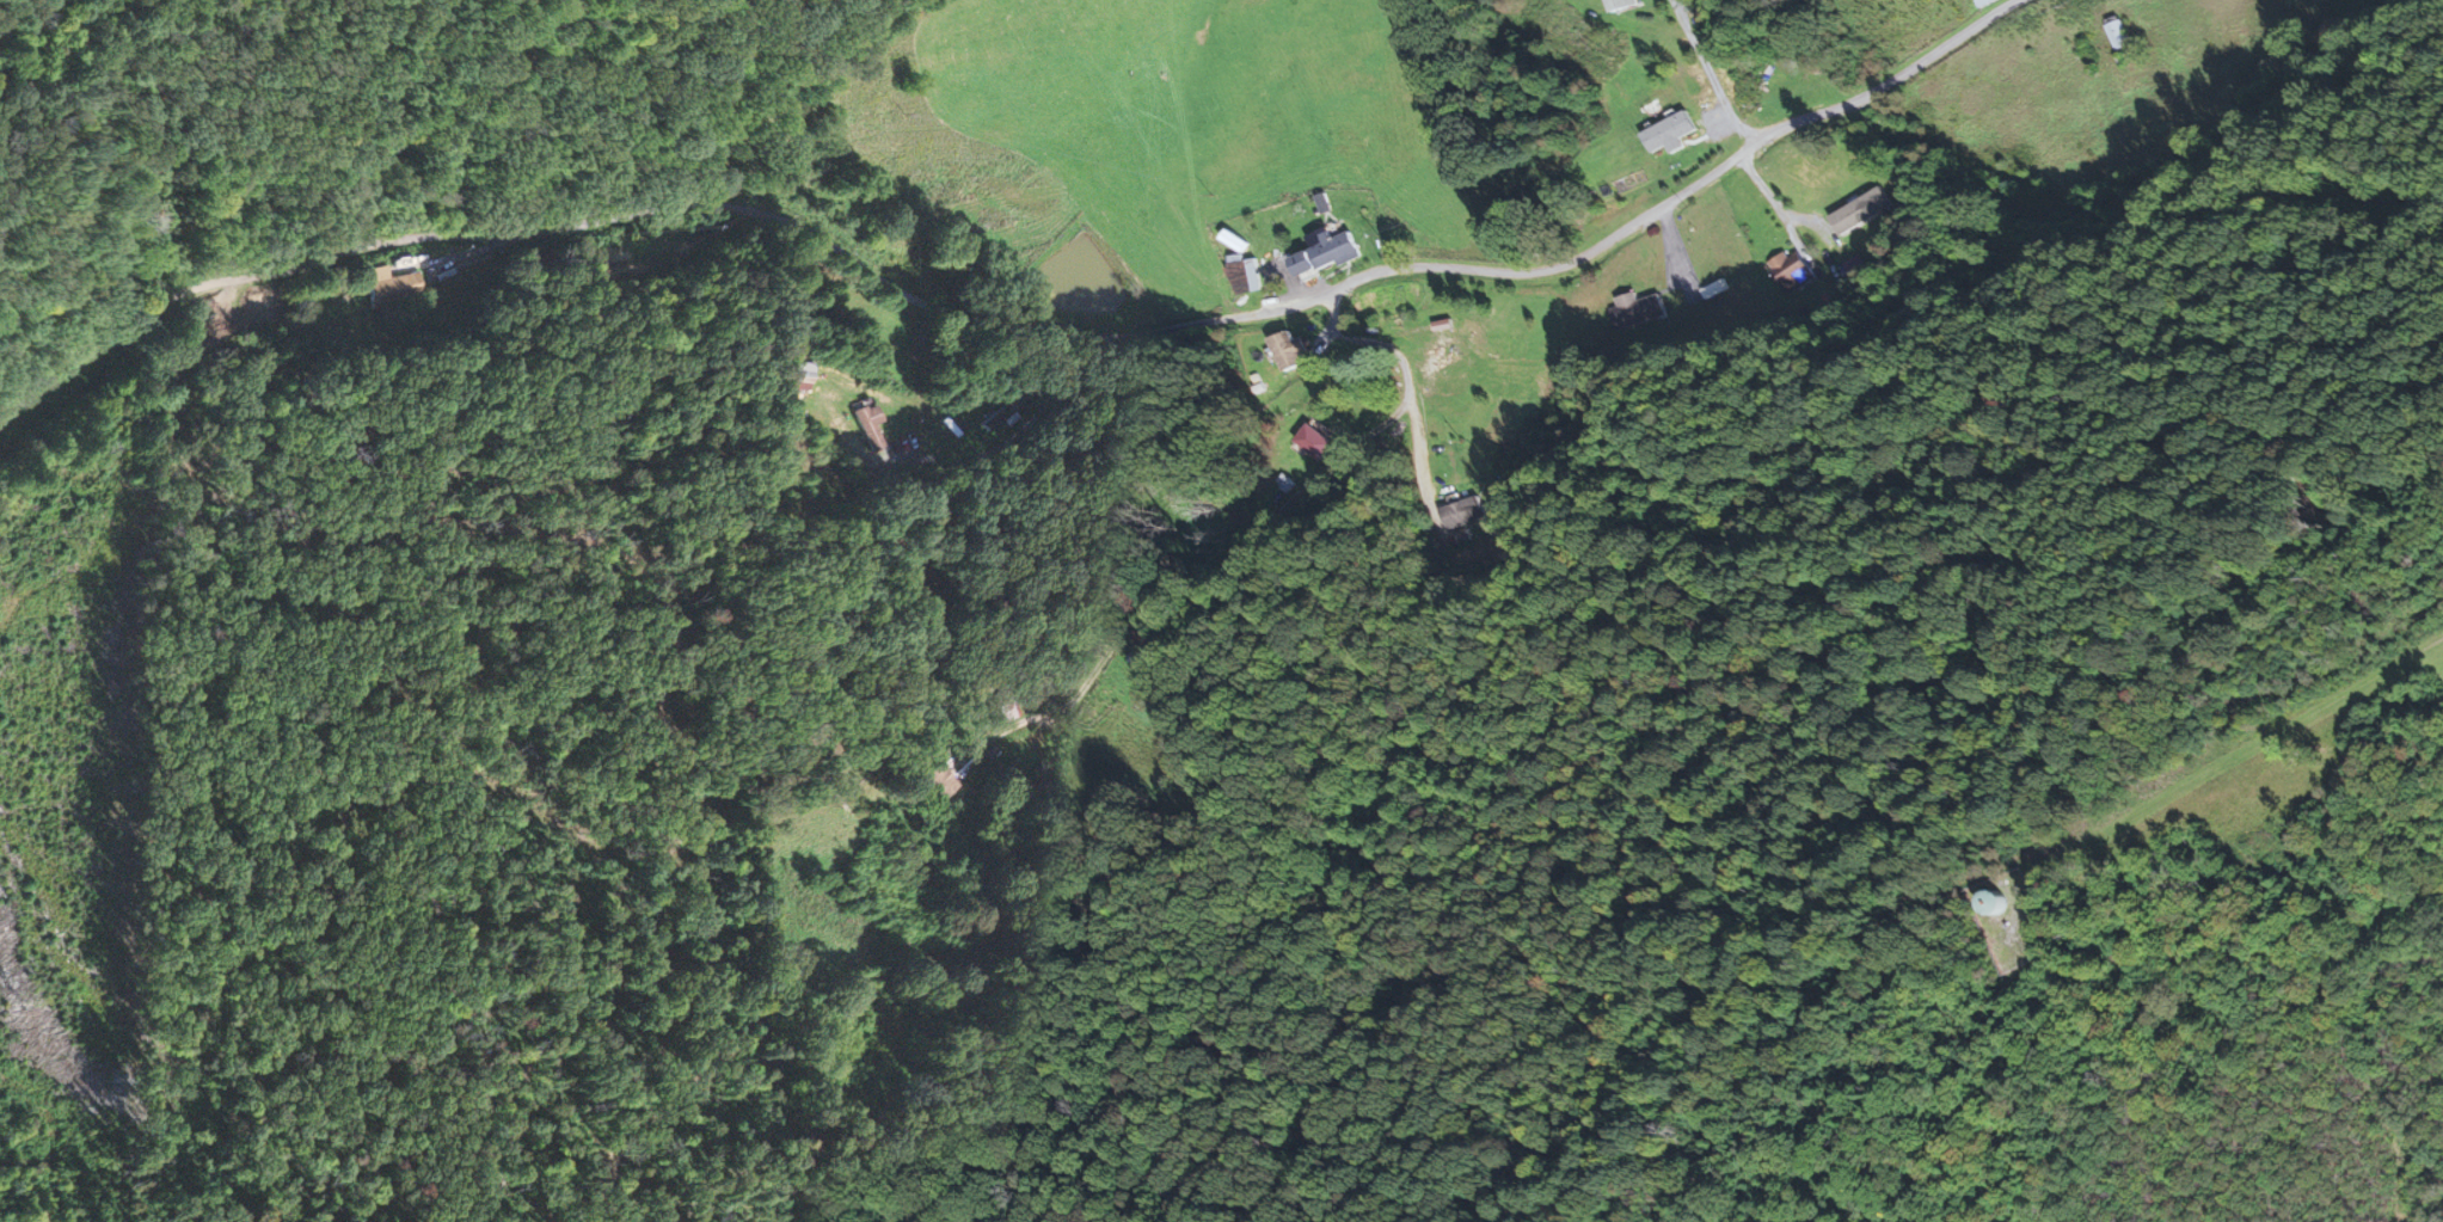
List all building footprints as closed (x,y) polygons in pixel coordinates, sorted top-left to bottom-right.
[(1610,14),(1638,5),(1637,0),(1606,0),(1610,14)] [(2132,45),(2123,19),(2106,25),(2116,51),(2132,45)] [(1697,130),(1687,110),(1642,134),(1652,154),(1697,130)] [(1829,218),(1841,238),(1893,205),(1881,186),(1829,218)] [(1361,254),(1352,231),(1333,239),(1330,231),(1313,238),(1318,250),(1291,260),(1299,279),(1361,254)] [(1770,261),(1786,295),(1816,280),(1802,251),(1788,258),(1786,253),(1770,261)] [(420,271),(388,278),(385,264),(360,270),(369,307),(425,293),(420,271)] [(1719,292),(1717,284),(1703,289),(1705,297),(1719,292)] [(1638,299),(1637,293),(1616,297),(1618,307),(1612,308),(1616,329),(1667,319),(1662,295),(1638,299)] [(1467,327),(1445,327),(1445,349),(1467,349),(1467,327)] [(1284,373),(1311,361),(1301,338),(1296,340),(1291,330),(1269,340),(1284,373)] [(810,364),(793,363),(793,384),(810,384),(810,364)] [(878,422),(869,403),(849,412),(870,453),(883,447),(872,425),(878,422)] [(1336,446),(1313,422),(1296,440),(1319,463),(1336,446)] [(1443,528),(1486,521),(1482,499),(1440,506),(1443,528)] [(993,707),(1000,722),(1011,717),(1004,702),(993,707)] [(1990,915),(2004,906),(1992,888),(1978,897),(1990,915)]
